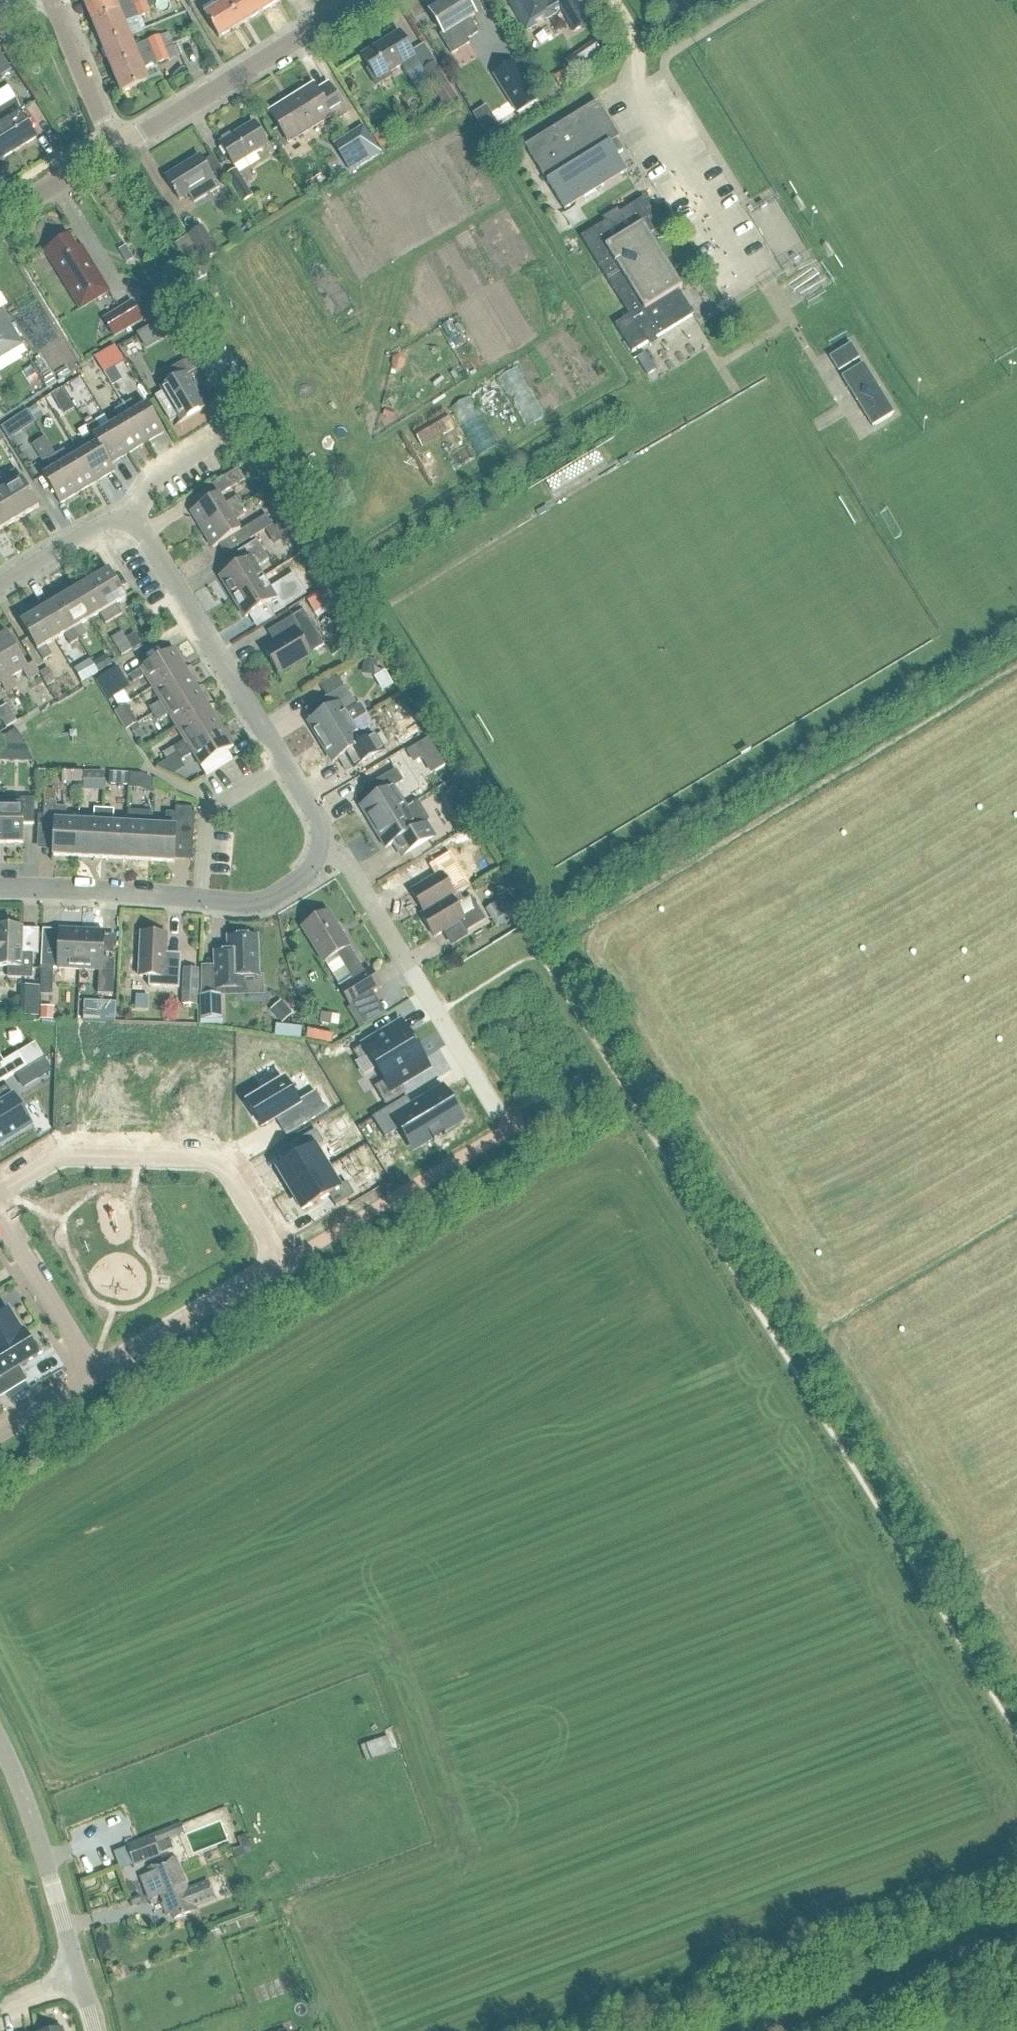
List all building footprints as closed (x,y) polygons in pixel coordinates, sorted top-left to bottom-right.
[(93,25),(146,3),(154,0),(115,0),(113,1),(112,0),(88,0),(84,2),(93,25)] [(219,41),(241,26),(225,0),(214,0),(219,9),(204,18),(219,41)] [(241,26),(263,13),(255,0),(225,0),(241,26)] [(263,13),(282,1),(282,0),(255,0),(263,13)] [(442,35),(439,37),(452,57),(470,46),(468,41),(477,35),(469,22),(474,18),(463,0),(454,0),(430,15),(442,35)] [(525,33),(536,27),(534,23),(543,18),(545,21),(560,12),(557,7),(554,2),(550,5),(546,0),(505,0),(525,33)] [(554,1),(554,2),(560,12),(573,34),(589,24),(575,0),(555,0),(554,1)] [(93,25),(103,48),(128,38),(123,26),(151,15),(146,3),(93,25)] [(361,58),(369,70),(366,72),(375,88),(391,78),(390,76),(415,60),(399,34),(361,58)] [(128,38),(103,48),(112,71),(164,49),(173,46),(169,35),(160,38),(160,37),(133,49),(128,38)] [(147,84),(142,72),(169,61),(169,62),(177,59),(177,58),(182,56),(178,47),(173,48),(173,47),(165,50),(164,49),(112,71),(122,94),(147,84)] [(514,63),(492,76),(516,116),(539,103),(514,63)] [(456,104),(434,65),(422,72),(445,110),(456,104)] [(566,84),(559,73),(552,78),(560,89),(566,84)] [(270,114),(290,146),(331,121),(332,124),(347,115),(329,86),(317,93),(314,87),(270,114)] [(0,112),(0,158),(2,161),(35,139),(19,114),(24,111),(18,101),(0,112)] [(597,103),(525,147),(547,183),(551,181),(557,191),(553,194),(564,211),(627,172),(617,156),(623,152),(616,141),(619,139),(597,103)] [(253,125),(219,145),(233,169),(268,148),(253,125)] [(359,155),(345,164),(350,172),(379,154),(363,129),(348,139),(359,155)] [(525,156),(516,142),(506,149),(514,163),(525,156)] [(180,201),(188,196),(194,205),(220,190),(200,157),(165,178),(180,201)] [(236,172),(226,179),(243,206),(253,199),(236,172)] [(644,199),(580,239),(629,318),(615,327),(632,355),(694,316),(678,292),(682,290),(649,237),(662,229),(644,199)] [(197,230),(173,245),(188,268),(200,260),(203,265),(214,258),(218,255),(201,228),(197,230)] [(45,253),(80,311),(109,293),(87,257),(83,260),(69,238),(45,253)] [(188,268),(187,269),(196,283),(209,275),(203,265),(200,260),(188,268)] [(131,303),(102,321),(114,341),(143,323),(131,303)] [(0,312),(0,359),(23,345),(2,311),(0,312)] [(850,345),(829,358),(838,373),(859,359),(850,345)] [(896,418),(916,406),(883,354),(863,366),(896,418)] [(160,390),(163,394),(155,398),(170,424),(178,419),(180,424),(204,410),(190,388),(201,382),(188,361),(167,373),(173,382),(160,390)] [(508,430),(498,414),(545,385),(532,363),(451,413),(461,429),(477,420),(490,441),(508,430)] [(139,365),(125,373),(132,386),(146,378),(139,365)] [(861,365),(840,379),(872,428),(893,414),(861,365)] [(48,401),(55,415),(73,407),(66,392),(48,401)] [(131,402),(123,407),(146,445),(164,434),(147,406),(138,412),(131,402)] [(120,422),(111,428),(128,456),(146,445),(123,407),(114,412),(120,422)] [(34,422),(27,412),(13,422),(19,432),(34,422)] [(435,424),(443,438),(448,435),(453,432),(445,418),(435,424)] [(87,428),(91,435),(110,467),(111,466),(128,456),(111,428),(102,433),(96,423),(87,428)] [(89,451),(80,456),(96,484),(115,473),(111,466),(110,467),(91,435),(83,440),(89,451)] [(64,451),(56,456),(78,495),(96,484),(80,456),(70,462),(64,451)] [(60,506),(78,495),(56,456),(47,461),(53,472),(43,478),(60,506)] [(238,470),(215,484),(222,495),(245,481),(238,470)] [(16,471),(14,472),(7,476),(13,486),(4,492),(21,520),(39,509),(16,471)] [(3,530),(21,520),(4,492),(0,494),(0,525),(3,530)] [(190,513),(201,532),(239,508),(234,500),(224,506),(218,496),(190,513)] [(245,517),(239,508),(201,532),(212,550),(240,533),(234,523),(245,517)] [(271,528),(272,528),(273,527),(267,517),(244,531),(250,541),(271,528)] [(292,531),(286,519),(273,527),(272,528),(278,539),(292,531)] [(220,578),(232,599),(263,580),(256,569),(269,562),(257,542),(236,555),(243,564),(220,578)] [(308,574),(319,592),(329,586),(319,568),(308,574)] [(109,572),(91,582),(114,621),(122,616),(116,605),(126,600),(109,572)] [(273,615),(294,603),(301,598),(303,594),(296,581),(290,578),(282,584),(270,591),(263,580),(232,599),(245,619),(267,606),(273,615)] [(91,582),(73,593),(90,621),(99,616),(105,626),(114,621),(91,582)] [(310,600),(316,610),(329,602),(323,592),(310,600)] [(73,593),(56,603),(79,642),(87,637),(81,626),(90,621),(73,593)] [(56,603),(38,614),(55,642),(64,636),(70,647),(79,642),(56,603)] [(278,675),(310,656),(324,647),(303,612),(267,633),(275,646),(265,652),(278,675)] [(38,614),(20,624),(43,663),(52,657),(46,647),(55,642),(38,614)] [(341,625),(344,635),(362,629),(358,618),(341,625)] [(133,653),(150,643),(141,628),(124,637),(133,653)] [(0,637),(0,672),(11,691),(18,688),(12,678),(23,672),(28,682),(39,675),(33,665),(28,668),(7,633),(0,637)] [(122,634),(110,640),(121,657),(132,651),(122,634)] [(145,677),(153,690),(186,670),(173,650),(129,677),(133,684),(145,677)] [(380,657),(386,669),(399,663),(394,651),(380,657)] [(106,656),(92,665),(98,674),(112,665),(106,656)] [(82,685),(99,675),(90,661),(74,671),(82,685)] [(406,661),(394,669),(401,681),(414,673),(406,661)] [(117,669),(95,681),(108,703),(130,689),(117,669)] [(149,710),(153,717),(198,689),(186,670),(153,690),(160,703),(149,710)] [(1,685),(6,694),(11,691),(0,672),(0,686),(1,685)] [(308,723),(320,744),(367,716),(361,706),(358,706),(357,707),(345,687),(324,700),(330,710),(308,723)] [(168,716),(176,729),(209,709),(198,689),(153,717),(157,723),(168,716)] [(115,713),(114,714),(126,732),(130,730),(139,724),(127,706),(115,713)] [(176,729),(184,742),(163,755),(166,762),(177,755),(221,728),(209,709),(176,729)] [(12,715),(1,722),(6,730),(17,723),(12,715)] [(358,736),(352,726),(367,716),(320,744),(333,764),(355,751),(361,761),(382,748),(370,729),(358,736)] [(221,728),(177,755),(181,762),(192,755),(206,777),(232,761),(227,752),(234,748),(221,728)] [(360,808),(372,829),(407,809),(394,789),(403,783),(396,771),(370,787),(377,798),(360,808)] [(82,772),(63,772),(62,783),(82,783),(82,772)] [(100,773),(85,773),(84,792),(100,792),(100,773)] [(130,785),(130,774),(110,773),(109,787),(129,788),(130,785)] [(139,774),(130,774),(130,785),(139,785),(139,774)] [(447,801),(461,825),(475,817),(461,793),(447,801)] [(23,845),(23,826),(34,826),(34,801),(0,801),(0,845),(23,845)] [(54,828),(53,857),(77,859),(79,824),(66,823),(66,809),(56,808),(56,803),(44,803),(42,827),(54,828)] [(407,809),(372,829),(385,850),(402,840),(408,850),(432,836),(426,825),(428,821),(416,803),(407,809)] [(176,809),(175,815),(166,814),(165,828),(151,828),(149,863),(174,864),(175,841),(193,842),(195,810),(176,809)] [(77,859),(101,860),(104,811),(94,810),(93,824),(79,824),(77,859)] [(101,860),(125,861),(127,826),(113,825),(114,812),(104,811),(101,860)] [(128,812),(127,826),(125,861),(149,863),(151,828),(152,814),(128,812)] [(435,878),(411,892),(424,914),(424,915),(458,894),(469,888),(464,879),(450,855),(429,867),(435,878)] [(424,914),(420,916),(434,939),(459,924),(465,934),(486,922),(471,898),(463,903),(458,894),(424,915),(424,914)] [(486,912),(496,928),(516,917),(506,899),(486,912)] [(370,971),(364,975),(348,949),(349,948),(328,913),(302,929),(324,964),(338,956),(354,981),(339,990),(350,1007),(381,988),(370,971)] [(0,928),(0,968),(8,969),(8,980),(32,980),(33,955),(21,955),(22,929),(0,928)] [(57,971),(80,972),(82,932),(59,931),(57,971)] [(82,932),(80,972),(98,973),(97,995),(101,995),(113,996),(114,968),(115,960),(103,959),(104,933),(82,932)] [(141,935),(139,978),(149,979),(148,988),(179,990),(181,956),(166,955),(167,936),(141,935)] [(215,967),(216,991),(243,990),(243,979),(259,978),(258,938),(228,939),(228,967),(215,967)] [(41,969),(40,997),(53,997),(54,969),(41,969)] [(183,971),(182,1006),(198,1006),(199,971),(183,971)] [(200,996),(200,1022),(222,1021),(221,995),(200,996)] [(292,1008),(303,1017),(314,1005),(303,996),(292,1008)] [(116,1024),(116,1003),(104,1003),(103,1023),(116,1024)] [(334,1032),(351,1037),(354,1026),(349,1024),(354,1008),(342,1005),(334,1032)] [(53,1021),(54,1009),(41,1008),(41,1020),(53,1021)] [(369,1056),(377,1070),(416,1046),(414,1044),(413,1045),(401,1025),(353,1054),(359,1063),(369,1056)] [(416,1046),(377,1070),(385,1083),(374,1089),(385,1107),(406,1095),(401,1086),(428,1069),(416,1049),(417,1048),(416,1046)] [(3,1083),(27,1069),(42,1059),(36,1049),(20,1058),(18,1055),(2,1065),(0,1062),(0,1078),(3,1083)] [(285,1083),(247,1105),(261,1129),(275,1120),(286,1138),(327,1113),(315,1094),(298,1104),(285,1083)] [(30,1125),(14,1100),(13,1100),(6,1090),(7,1089),(7,1088),(0,1092),(0,1143),(30,1125)] [(443,1133),(460,1122),(441,1091),(413,1109),(406,1099),(372,1119),(384,1140),(401,1129),(414,1150),(431,1140),(433,1144),(434,1143),(432,1139),(441,1133),(444,1137),(445,1136),(443,1133)] [(278,1171),(290,1192),(327,1169),(315,1150),(323,1145),(316,1132),(296,1143),(303,1155),(278,1171)] [(338,1189),(327,1169),(290,1192),(302,1212),(328,1197),(335,1209),(355,1197),(347,1184),(338,1189)] [(22,1335),(9,1313),(0,1318),(0,1348),(22,1335)] [(0,1348),(0,1399),(28,1382),(19,1369),(43,1354),(36,1343),(32,1345),(25,1333),(22,1335),(0,1348)] [(361,1747),(368,1765),(393,1755),(386,1737),(361,1747)] [(162,1858),(157,1844),(184,1834),(182,1826),(127,1846),(135,1868),(162,1858)] [(240,1849),(232,1852),(235,1860),(252,1853),(245,1836),(236,1839),(240,1849)] [(150,1875),(141,1879),(150,1901),(160,1897),(163,1905),(161,1905),(166,1918),(171,1916),(173,1921),(196,1912),(195,1910),(216,1902),(208,1882),(187,1889),(178,1867),(175,1859),(148,1869),(150,1875)]
